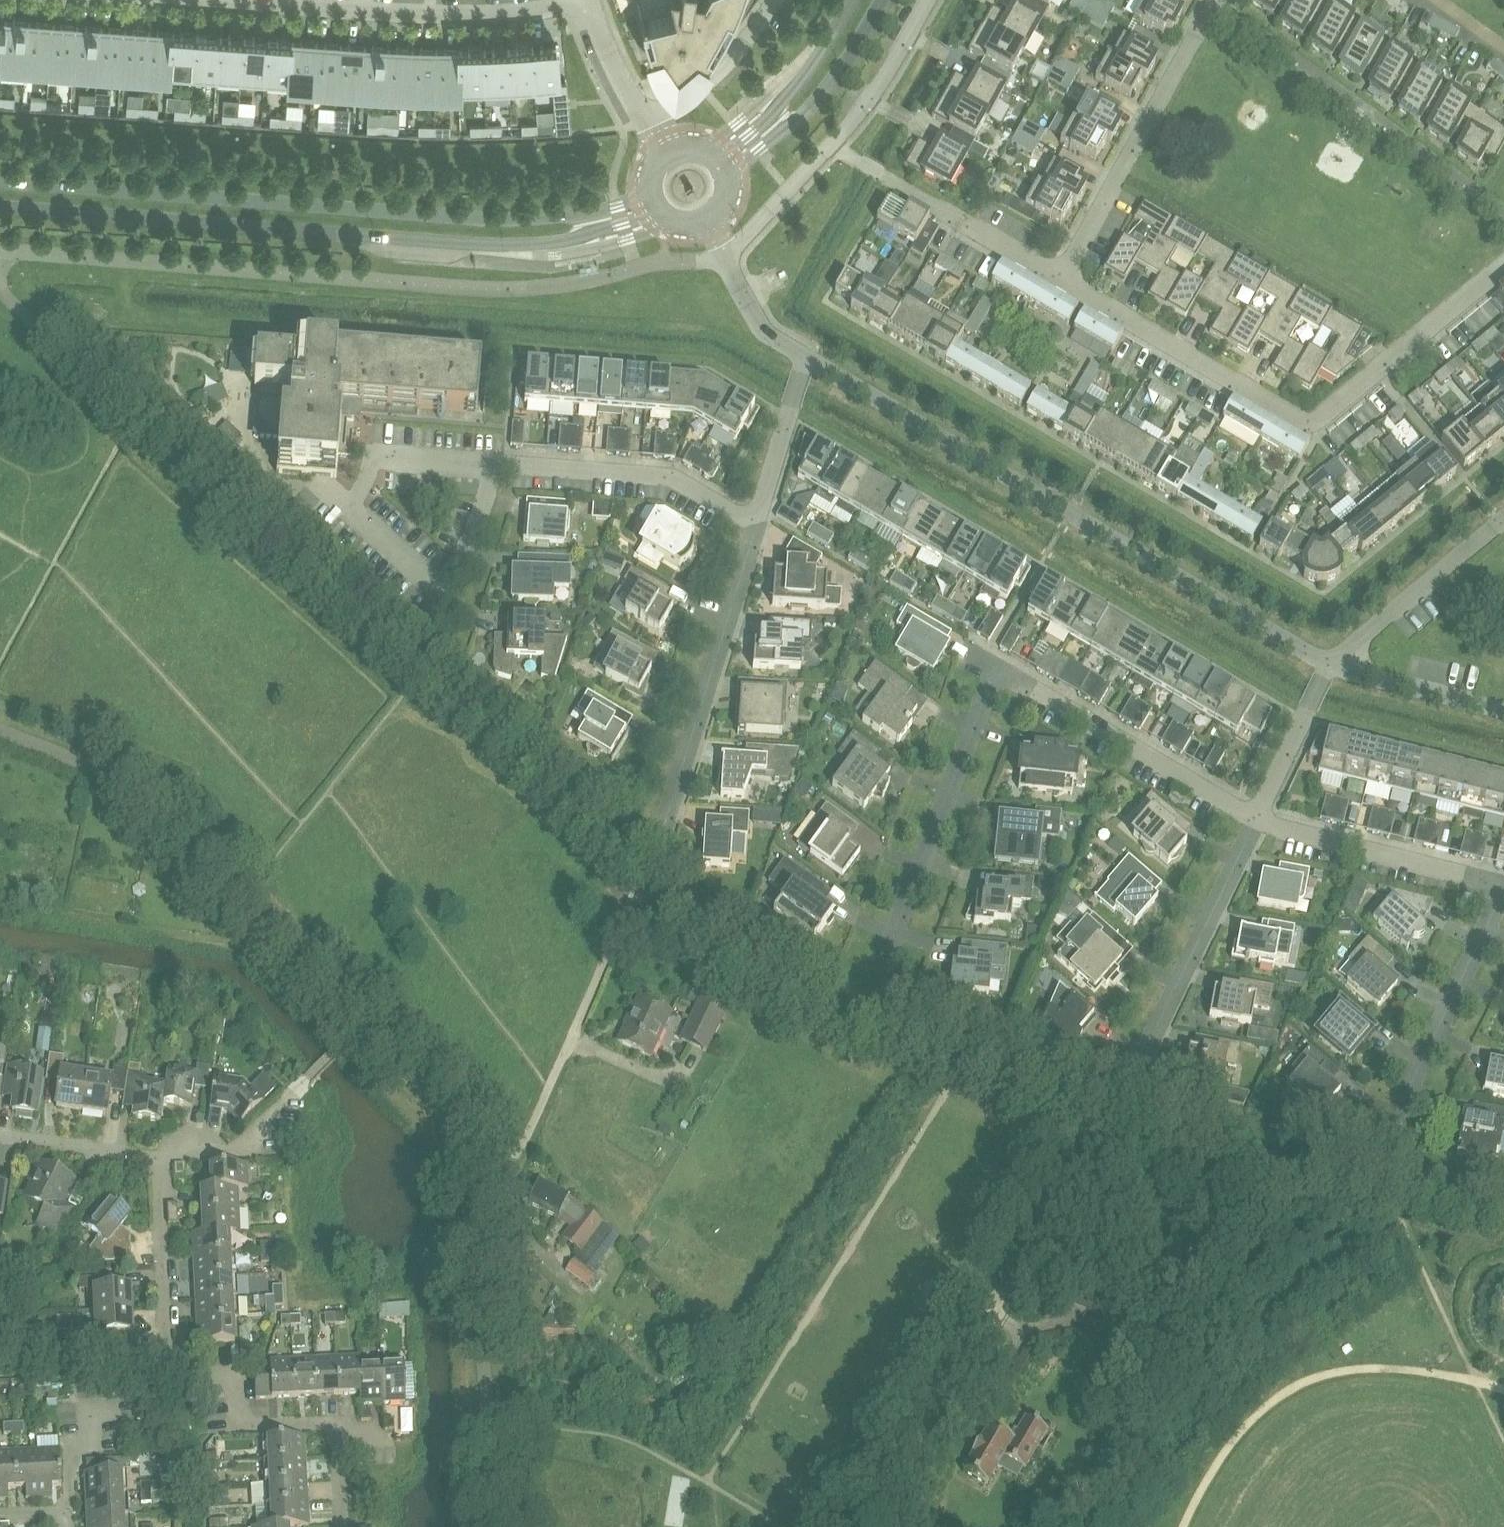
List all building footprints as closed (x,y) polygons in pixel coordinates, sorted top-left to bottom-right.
[(660,68),(660,69),(666,76),(667,75),(674,78),(677,78),(684,77),(685,78),(692,73),(707,53),(720,33),(732,9),(736,0),(639,0),(642,16),(649,39),(654,54),(660,68)] [(1013,6),(1041,21),(1049,7),(1048,6),(1051,0),(1024,0),(1019,9),(1014,6),(1013,6)] [(1087,0),(1074,0),(1072,4),(1082,9),(1087,0)] [(1109,17),(1115,6),(1103,0),(1090,0),(1087,5),(1109,17)] [(1134,19),(1162,35),(1165,30),(1171,33),(1180,16),(1151,0),(1144,0),(1134,19)] [(1180,16),(1181,15),(1177,13),(1184,0),(1151,0),(1180,16)] [(1251,1),(1272,16),(1278,4),(1287,11),(1288,11),(1294,0),(1252,0),(1251,1)] [(1317,32),(1333,4),(1327,0),(1294,0),(1288,11),(1287,11),(1281,22),(1301,37),(1307,26),(1317,32)] [(1337,47),(1346,53),(1346,54),(1362,26),(1333,4),(1317,32),(1310,44),(1330,59),(1337,47)] [(1109,17),(1087,5),(1081,17),(1103,29),(1109,17)] [(992,8),(980,29),(1023,53),(1041,21),(1013,6),(1008,17),(992,8)] [(1433,17),(1428,26),(1440,33),(1445,24),(1433,17)] [(2,65),(26,67),(29,22),(5,20),(2,65)] [(26,67),(50,69),(53,23),(29,22),(26,67)] [(73,65),(74,65),(77,25),(53,23),(50,69),(73,71),(73,65)] [(1460,31),(1445,24),(1440,33),(1454,41),(1460,31)] [(97,72),(98,72),(101,27),(77,25),(74,65),(97,66),(97,72)] [(1366,68),(1375,75),(1376,75),(1391,47),(1362,26),(1346,54),(1346,53),(1339,65),(1360,80),(1366,68)] [(121,68),(122,68),(125,29),(101,27),(98,72),(121,74),(121,68)] [(145,76),(146,76),(149,30),(125,29),(122,68),(145,70),(145,76)] [(977,72),(977,73),(1004,88),(1012,73),(1011,73),(1022,53),(1023,54),(1023,53),(980,29),(968,50),(990,62),(983,75),(977,72)] [(169,72),(170,72),(173,32),(149,30),(146,76),(169,78),(169,72)] [(193,79),(194,79),(197,34),(173,32),(170,72),(193,73),(193,79)] [(217,75),(219,75),(221,36),(197,34),(194,79),(217,81),(217,75)] [(219,75),(243,77),(245,38),(221,36),(219,75)] [(243,77),(267,79),(270,39),(245,38),(243,77)] [(1107,57),(1107,58),(1145,79),(1155,62),(1149,59),(1151,54),(1123,38),(1111,59),(1107,57)] [(267,79),(291,80),(294,41),(270,39),(267,79)] [(312,88),(314,88),(318,43),(294,41),(291,80),(313,82),(312,88)] [(314,88),(338,90),(342,45),(318,43),(314,88)] [(552,84),(556,132),(571,131),(567,82),(559,82),(556,44),(535,46),(532,86),(552,84)] [(362,86),(363,86),(366,46),(342,45),(338,90),(362,92),(362,86)] [(363,86),(387,87),(390,48),(366,46),(363,86)] [(521,87),(532,86),(535,46),(519,47),(511,48),(508,87),(521,87)] [(1395,90),(1404,96),(1405,97),(1421,68),(1391,47),(1376,75),(1375,75),(1369,87),(1389,102),(1395,90)] [(387,93),(411,94),(414,49),(390,48),(387,87),(388,87),(387,93)] [(483,88),(508,87),(511,48),(486,49),(483,88)] [(411,94),(435,95),(438,49),(432,49),(414,49),(411,94)] [(459,89),(462,49),(438,49),(435,95),(459,95),(459,89)] [(459,89),(483,88),(486,49),(462,49),(459,89)] [(1052,68),(1074,80),(1080,69),(1058,57),(1052,68)] [(1107,58),(1095,79),(1105,85),(1104,86),(1120,94),(1121,93),(1130,98),(1141,78),(1145,80),(1145,79),(1107,58)] [(1492,60),(1486,69),(1499,76),(1503,67),(1492,60)] [(1074,80),(1052,68),(1046,79),(1068,91),(1074,80)] [(1425,111),(1434,118),(1450,90),(1421,68),(1405,97),(1404,96),(1398,108),(1418,123),(1425,111)] [(955,74),(943,95),(986,119),(1004,88),(977,73),(971,83),(955,74)] [(1454,133),(1463,139),(1479,111),(1450,90),(1434,118),(1427,130),(1447,144),(1454,133)] [(940,138),(940,139),(967,155),(975,139),(974,139),(985,119),(986,120),(986,119),(943,95),(931,117),(953,129),(946,142),(940,138)] [(15,97),(0,96),(0,106),(14,107),(15,97)] [(31,98),(31,108),(46,109),(47,99),(31,98)] [(62,110),(63,100),(47,99),(46,109),(62,110)] [(1072,120),(1072,121),(1111,142),(1120,125),(1114,122),(1117,117),(1088,101),(1076,122),(1072,120)] [(79,102),(78,112),(94,113),(95,103),(79,102)] [(110,114),(111,104),(95,103),(94,113),(110,114)] [(127,105),(126,115),(142,116),(142,106),(127,105)] [(158,117),(159,107),(142,106),(142,116),(158,117)] [(175,109),(174,118),(190,120),(190,110),(175,109)] [(205,121),(206,111),(190,110),(190,120),(205,121)] [(1486,116),(1488,114),(1480,110),(1479,111),(1463,139),(1456,151),(1477,166),(1483,154),(1494,162),(1503,143),(1503,129),(1486,116)] [(223,112),(222,122),(237,124),(238,114),(223,112)] [(253,125),(254,115),(238,114),(237,124),(253,125)] [(270,116),(270,126),(285,127),(286,117),(270,116)] [(301,128),(302,118),(286,117),(285,127),(301,128)] [(318,119),(317,129),(333,130),(334,120),(318,119)] [(349,131),(350,121),(334,120),(333,130),(349,131)] [(1017,132),(1039,143),(1045,132),(1023,120),(1017,132)] [(1072,121),(1060,142),(1070,148),(1069,149),(1085,157),(1086,156),(1095,161),(1106,141),(1110,143),(1111,142),(1072,121)] [(367,123),(367,133),(382,134),(383,123),(367,123)] [(398,134),(399,124),(383,123),(382,134),(398,134)] [(536,123),(521,124),(522,134),(537,133),(536,123)] [(419,125),(419,135),(434,135),(434,125),(419,125)] [(450,135),(450,125),(434,125),(434,135),(450,135)] [(470,125),(470,135),(486,135),(486,125),(470,125)] [(502,135),(502,125),(486,125),(486,135),(502,135)] [(1039,143),(1017,132),(1011,143),(1032,154),(1039,143)] [(918,141),(904,167),(920,176),(922,172),(949,187),(967,155),(940,139),(934,149),(918,141)] [(1037,183),(1037,184),(1076,205),(1085,188),(1079,185),(1082,180),(1053,164),(1041,185),(1037,183)] [(1029,222),(1035,212),(1050,220),(1051,219),(1060,224),(1071,204),(1075,206),(1076,205),(1037,184),(1025,205),(1014,199),(1007,210),(1029,222)] [(1135,261),(1147,268),(1175,220),(1144,201),(1133,218),(1152,229),(1141,248),(1122,237),(1103,269),(1123,281),(1135,261)] [(928,222),(928,221),(908,209),(905,214),(887,203),(876,221),(914,243),(926,250),(938,228),(928,222)] [(1147,268),(1159,275),(1147,295),(1166,306),(1206,238),(1175,220),(1147,268)] [(1197,298),(1209,305),(1237,256),(1206,238),(1166,306),(1185,317),(1197,298)] [(921,258),(926,250),(914,243),(910,251),(921,258)] [(1209,305),(1221,312),(1209,332),(1228,343),(1268,274),(1237,256),(1209,305)] [(952,265),(940,258),(935,266),(947,273),(952,265)] [(899,270),(886,262),(881,270),(894,278),(899,270)] [(991,281),(992,282),(1029,304),(1039,286),(1001,264),(991,281)] [(964,272),(952,265),(947,273),(959,280),(964,272)] [(835,292),(850,301),(853,303),(850,308),(870,319),(883,296),(882,296),(845,274),(835,292)] [(1259,334),(1271,341),(1299,292),(1268,274),(1228,343),(1247,354),(1259,334)] [(984,295),(989,287),(977,279),(972,287),(984,295)] [(1029,304),(1031,305),(1067,326),(1077,308),(1039,286),(1029,304)] [(1499,291),(1499,292),(1490,299),(1503,317),(1503,286),(1499,291)] [(870,319),(889,330),(906,300),(887,288),(882,296),(883,296),(870,319)] [(889,330),(907,341),(930,302),(912,291),(906,300),(889,330)] [(1330,311),(1299,292),(1271,341),(1283,348),(1271,368),(1290,379),(1330,311)] [(982,298),(967,323),(964,329),(974,335),(993,304),(982,298)] [(907,341),(926,352),(949,313),(930,302),(907,341)] [(1336,380),(1356,363),(1346,357),(1362,329),(1330,311),(1290,379),(1309,390),(1321,371),(1336,380)] [(1073,330),(1112,352),(1123,335),(1084,312),(1073,330)] [(962,332),(964,329),(967,323),(949,313),(926,352),(944,363),(955,345),(955,346),(963,333),(962,332)] [(1482,338),(1489,345),(1499,336),(1492,328),(1482,338)] [(1482,338),(1471,347),(1477,354),(1488,345),(1482,338)] [(990,366),(955,346),(955,345),(944,363),(1020,407),(1030,389),(990,366)] [(336,477),(337,454),(340,418),(330,417),(331,410),(338,411),(339,400),(354,401),(476,411),(481,360),(306,346),(305,359),(256,355),(254,386),(260,387),(256,431),(279,433),(276,472),(336,477)] [(1461,367),(1456,360),(1445,369),(1451,376),(1461,367)] [(1110,369),(1122,376),(1127,368),(1115,361),(1110,369)] [(576,368),(575,368),(569,368),(569,363),(553,362),(551,362),(551,366),(552,367),(549,404),(573,406),(576,368)] [(1073,393),(1084,399),(1086,396),(1102,368),(1092,362),(1073,393)] [(519,386),(525,387),(524,402),(549,404),(552,367),(551,366),(521,364),(519,386)] [(600,370),(599,370),(593,370),(593,365),(577,364),(575,364),(575,368),(576,368),(573,406),(597,408),(600,370)] [(617,372),(617,367),(601,366),(599,365),(599,370),(600,370),(597,408),(621,409),(624,372),(622,372),(617,372)] [(623,367),(622,372),(624,372),(621,409),(645,411),(648,374),(647,374),(640,374),(641,369),(625,368),(625,367),(623,367)] [(1135,383),(1139,375),(1127,368),(1122,376),(1135,383)] [(665,371),(649,370),(649,369),(647,369),(647,374),(648,374),(645,411),(651,412),(651,419),(667,420),(669,420),(670,413),(669,413),(672,376),(664,376),(665,371)] [(1440,385),(1451,376),(1445,369),(1434,378),(1440,385)] [(669,413),(670,413),(692,415),(704,379),(672,376),(669,413)] [(732,395),(704,379),(692,415),(713,428),(732,395)] [(1164,390),(1152,383),(1148,391),(1160,398),(1164,390)] [(1176,397),(1164,390),(1160,398),(1172,405),(1176,397)] [(1407,400),(1413,407),(1424,398),(1418,391),(1407,400)] [(1026,411),(1064,433),(1074,415),(1036,393),(1026,411)] [(1479,410),(1501,437),(1503,435),(1503,403),(1497,394),(1479,410)] [(735,440),(743,428),(748,430),(759,411),(732,395),(713,428),(735,440)] [(1086,396),(1084,399),(1082,403),(1081,402),(1074,415),(1064,433),(1082,444),(1104,406),(1086,396)] [(1222,417),(1223,418),(1260,439),(1271,422),(1233,399),(1222,417)] [(1201,411),(1189,404),(1185,412),(1197,419),(1201,411)] [(1082,444),(1101,455),(1119,424),(1100,413),(1104,406),(1082,444)] [(1399,407),(1388,416),(1394,423),(1404,414),(1399,407)] [(1479,410),(1460,425),(1483,452),(1501,437),(1479,410)] [(1214,419),(1201,411),(1197,419),(1209,427),(1214,419)] [(524,423),(512,422),(510,446),(522,446),(524,423)] [(1260,439),(1298,462),(1309,444),(1271,422),(1260,439)] [(1101,455),(1120,466),(1138,435),(1119,424),(1101,455)] [(571,426),(559,425),(558,449),(569,450),(571,426)] [(1441,441),(1464,468),(1483,452),(1460,425),(1441,441)] [(581,451),(583,427),(571,426),(569,450),(581,451)] [(619,430),(607,429),(606,453),(617,454),(619,430)] [(1372,429),(1361,438),(1367,445),(1378,436),(1372,429)] [(629,455),(631,431),(619,430),(617,454),(629,455)] [(655,433),(653,457),(665,458),(666,440),(667,440),(667,434),(655,433)] [(1120,466),(1138,476),(1156,446),(1138,435),(1120,466)] [(797,477),(818,489),(819,489),(838,457),(804,437),(797,459),(805,464),(797,477)] [(1361,438),(1350,447),(1356,454),(1367,445),(1361,438)] [(676,441),(667,440),(666,440),(665,458),(675,458),(676,441)] [(691,466),(701,472),(712,480),(720,465),(709,459),(713,451),(703,445),(700,451),(691,466)] [(683,462),(691,466),(700,451),(692,446),(683,462)] [(1138,476),(1157,487),(1175,457),(1156,446),(1138,476)] [(1157,487),(1176,498),(1186,481),(1194,468),(1193,468),(1199,457),(1181,447),(1175,457),(1157,487)] [(1455,475),(1433,448),(1413,464),(1436,491),(1455,475)] [(1203,475),(1214,456),(1204,451),(1194,469),(1203,475)] [(1223,463),(1236,470),(1241,461),(1229,454),(1223,463)] [(818,489),(814,495),(816,496),(830,504),(834,498),(839,501),(840,502),(859,469),(838,457),(819,489),(818,489)] [(1341,466),(1335,459),(1324,468),(1330,475),(1341,466)] [(1417,506),(1436,491),(1413,464),(1395,479),(1417,506)] [(839,501),(835,507),(836,508),(837,508),(851,516),(854,510),(860,514),(879,482),(859,469),(840,502),(839,501)] [(1322,482),(1316,475),(1305,484),(1311,491),(1322,482)] [(1280,493),(1287,481),(1279,476),(1272,488),(1280,493)] [(1395,479),(1376,494),(1399,521),(1417,506),(1395,479)] [(1176,498),(1213,520),(1223,503),(1186,481),(1176,498)] [(860,514),(881,526),(900,494),(879,482),(860,514)] [(1314,490),(1317,493),(1326,486),(1322,482),(1314,490)] [(1302,487),(1291,496),(1297,503),(1308,494),(1302,487)] [(1270,492),(1263,504),(1271,509),(1278,497),(1270,492)] [(908,494),(906,497),(900,494),(881,526),(902,538),(921,506),(922,506),(924,502),(923,502),(922,502),(908,494)] [(1376,494),(1358,510),(1380,537),(1399,521),(1376,494)] [(525,517),(523,540),(537,542),(537,544),(548,545),(549,542),(563,544),(564,531),(568,531),(569,519),(570,502),(542,500),(541,510),(537,513),(530,513),(530,518),(525,517)] [(776,516),(796,528),(808,509),(795,502),(790,510),(782,506),(776,516)] [(1251,543),(1261,525),(1251,519),(1223,503),(1213,520),(1251,543)] [(902,538),(922,550),(941,518),(922,506),(921,506),(902,538)] [(1335,519),(1326,508),(1319,514),(1328,525),(1335,519)] [(1307,509),(1299,523),(1308,528),(1316,514),(1307,509)] [(660,556),(679,567),(683,565),(684,564),(686,563),(687,562),(688,560),(690,559),(692,555),(692,553),(693,551),(693,549),(694,548),(694,546),(694,543),(678,534),(677,529),(674,528),(679,519),(664,510),(646,510),(641,519),(653,527),(642,545),(643,546),(638,554),(655,564),(660,556)] [(1347,529),(1345,531),(1356,545),(1356,546),(1357,548),(1360,545),(1364,550),(1380,537),(1358,510),(1342,523),(1347,529)] [(1279,559),(1282,554),(1281,553),(1292,535),(1293,536),(1297,529),(1277,517),(1259,547),(1279,559)] [(933,565),(937,559),(942,562),(943,562),(962,530),(941,518),(922,550),(919,557),(933,565)] [(817,540),(823,530),(813,524),(807,534),(817,540)] [(823,530),(817,540),(828,546),(834,536),(823,530)] [(954,577),(958,571),(964,575),(983,542),(984,543),(986,539),(985,538),(971,530),(968,534),(962,530),(943,562),(942,562),(938,568),(940,569),(954,577)] [(1320,552),(1322,582),(1326,582),(1328,581),(1332,580),(1335,578),(1338,575),(1340,574),(1339,563),(1357,548),(1356,546),(1356,545),(1345,531),(1320,552)] [(1302,566),(1303,577),(1305,578),(1308,580),(1310,581),(1312,581),(1316,582),(1318,582),(1322,582),(1320,552),(1293,536),(1292,535),(1281,553),(1282,554),(1302,566)] [(822,557),(793,540),(785,554),(788,555),(787,563),(786,563),(786,564),(789,565),(788,573),(774,572),(774,577),(771,576),(769,600),(772,601),(772,605),(788,606),(788,609),(808,610),(808,608),(825,609),(825,605),(839,606),(840,591),(826,590),(827,576),(805,574),(806,566),(811,566),(818,555),(821,557),(820,559),(821,559),(822,557)] [(964,575),(984,586),(985,587),(1003,554),(984,543),(983,542),(964,575)] [(859,564),(865,554),(854,547),(848,558),(859,564)] [(865,554),(859,564),(869,570),(875,560),(865,554)] [(981,593),(996,601),(999,595),(1006,599),(1014,586),(1019,589),(1030,570),(1003,554),(985,587),(984,586),(980,592),(981,593)] [(527,606),(536,606),(538,604),(539,601),(552,601),(553,591),(557,587),(559,588),(569,589),(570,557),(535,556),(535,567),(532,570),(513,569),(512,600),(524,600),(524,604),(527,606)] [(611,569),(621,572),(622,568),(625,561),(618,557),(611,569)] [(659,631),(672,608),(650,595),(658,583),(631,567),(624,580),(625,581),(621,589),(633,596),(625,611),(659,631)] [(900,589),(906,579),(895,572),(889,582),(900,589)] [(1035,598),(1027,612),(1049,624),(1068,592),(1067,592),(1066,592),(1041,576),(1030,595),(1035,598)] [(906,579),(900,589),(910,595),(916,585),(906,579)] [(1088,604),(1087,604),(1082,601),(1084,597),(1070,589),(1070,588),(1069,587),(1067,592),(1068,592),(1049,624),(1069,637),(1088,604)] [(937,597),(931,607),(941,613),(947,603),(937,597)] [(1108,616),(1103,613),(1105,609),(1091,601),(1090,600),(1087,604),(1088,604),(1069,637),(1090,649),(1109,617),(1108,616),(1110,612),(1108,616)] [(958,609),(947,603),(941,613),(952,619),(958,609)] [(931,672),(947,646),(932,637),(931,633),(936,624),(907,606),(896,624),(903,628),(898,635),(899,640),(902,641),(896,652),(907,658),(905,662),(907,667),(914,671),(918,669),(920,666),(931,672)] [(989,641),(1003,617),(991,610),(977,634),(989,641)] [(550,612),(549,621),(560,622),(561,612),(550,612)] [(1128,628),(1123,625),(1126,621),(1112,613),(1110,612),(1108,616),(1109,617),(1090,649),(1111,661),(1130,629),(1129,628),(1128,628)] [(589,626),(596,620),(590,614),(583,620),(589,626)] [(800,669),(802,641),(810,642),(812,622),(769,619),(768,633),(760,633),(759,644),(754,644),(752,668),(774,670),(774,668),(800,669)] [(541,677),(554,681),(567,638),(544,637),(544,621),(508,620),(507,635),(494,635),(493,666),(493,667),(493,669),(494,670),(494,671),(495,672),(496,673),(497,674),(498,675),(499,675),(511,676),(517,654),(544,658),(541,677)] [(853,628),(863,633),(866,625),(856,620),(853,628)] [(1150,641),(1149,640),(1144,637),(1146,633),(1132,625),(1131,624),(1129,628),(1130,629),(1111,661),(1131,673),(1150,641)] [(1022,633),(1011,626),(999,647),(1010,653),(1022,633)] [(641,698),(648,678),(646,678),(651,669),(630,658),(637,646),(613,633),(602,654),(613,660),(605,675),(625,686),(624,689),(641,698)] [(1171,653),(1170,652),(1165,649),(1167,645),(1153,637),(1152,636),(1149,640),(1150,641),(1131,673),(1137,677),(1134,682),(1148,691),(1150,692),(1153,686),(1152,685),(1171,653)] [(1036,669),(1047,675),(1059,654),(1049,648),(1036,669)] [(1192,665),(1191,664),(1185,661),(1188,658),(1174,649),(1172,648),(1170,652),(1171,653),(1152,685),(1153,686),(1173,697),(1192,665)] [(1057,681),(1069,661),(1059,654),(1047,675),(1057,681)] [(1208,670),(1194,661),(1193,660),(1191,664),(1192,665),(1173,697),(1194,710),(1212,677),(1211,677),(1206,674),(1208,670)] [(898,743),(911,725),(908,722),(916,711),(903,701),(912,689),(875,662),(858,686),(877,700),(862,721),(879,734),(881,730),(898,743)] [(1090,673),(1078,693),(1088,699),(1100,679),(1090,673)] [(1227,686),(1229,682),(1215,674),(1215,673),(1214,673),(1211,677),(1212,677),(1194,710),(1214,722),(1233,689),(1227,686)] [(1099,705),(1111,685),(1100,679),(1088,699),(1099,705)] [(737,735),(738,735),(738,731),(745,731),(745,732),(781,734),(784,684),(754,682),(753,696),(740,695),(737,735)] [(1241,725),(1260,736),(1271,712),(1233,689),(1214,722),(1236,734),(1241,725)] [(623,734),(625,731),(613,723),(612,719),(618,709),(587,691),(577,709),(584,713),(579,722),(580,726),(583,728),(577,738),(588,744),(586,748),(587,752),(594,756),(598,755),(601,751),(613,758),(611,761),(612,762),(627,736),(626,735),(626,736),(623,734)] [(1131,697),(1119,718),(1130,724),(1142,703),(1131,697)] [(1140,730),(1152,709),(1142,703),(1130,724),(1140,730)] [(821,722),(827,727),(834,718),(827,713),(821,722)] [(1173,721),(1161,742),(1171,748),(1183,727),(1173,721)] [(1022,750),(1018,789),(1072,794),(1076,756),(1063,755),(1064,741),(1036,724),(1031,724),(1029,751),(1022,750)] [(1181,754),(1193,734),(1183,727),(1171,748),(1181,754)] [(876,792),(882,797),(883,798),(889,782),(888,782),(884,780),(889,773),(873,762),(880,752),(853,732),(845,743),(856,751),(831,785),(864,808),(876,792)] [(1322,758),(1318,772),(1343,779),(1352,742),(1350,742),(1319,734),(1309,755),(1322,758)] [(1373,748),(1368,746),(1369,742),(1353,738),(1352,737),(1350,742),(1352,742),(1343,779),(1366,784),(1375,748),(1374,748),(1373,748)] [(1376,744),(1377,744),(1375,743),(1374,748),(1375,748),(1366,784),(1389,790),(1398,754),(1397,754),(1391,752),(1392,748),(1376,744)] [(787,781),(796,759),(802,761),(805,751),(799,749),(745,746),(744,758),(723,756),(722,770),(721,770),(716,787),(721,791),(720,796),(744,798),(744,797),(744,796),(743,796),(752,772),(774,773),(773,780),(787,781)] [(1213,773),(1225,752),(1215,746),(1203,767),(1213,773)] [(1398,749),(1397,754),(1398,754),(1389,790),(1412,796),(1421,760),(1420,760),(1414,758),(1415,754),(1400,750),(1398,749)] [(1435,809),(1437,802),(1436,802),(1445,766),(1443,766),(1438,764),(1439,760),(1423,756),(1423,755),(1421,755),(1420,760),(1421,760),(1412,796),(1419,798),(1417,805),(1434,809),(1433,809),(1435,809)] [(1445,761),(1443,766),(1445,766),(1436,802),(1437,802),(1459,808),(1468,772),(1467,772),(1461,770),(1462,766),(1446,762),(1446,761),(1445,761)] [(1491,778),(1490,777),(1484,776),(1485,772),(1469,768),(1470,767),(1468,767),(1467,772),(1468,772),(1459,808),(1466,810),(1464,816),(1480,820),(1480,821),(1482,821),(1483,814),(1482,814),(1491,778)] [(1493,773),(1491,773),(1490,777),(1491,778),(1482,814),(1483,814),(1503,819),(1503,776),(1493,773)] [(806,797),(812,787),(802,780),(794,791),(805,799),(806,797)] [(1170,798),(1182,805),(1187,795),(1176,789),(1170,798)] [(1145,821),(1133,835),(1143,844),(1143,847),(1144,849),(1145,851),(1148,853),(1151,853),(1153,853),(1167,865),(1171,860),(1174,860),(1177,858),(1179,856),(1181,854),(1182,851),(1182,848),(1186,843),(1165,825),(1174,815),(1151,794),(1136,812),(1145,821)] [(1326,796),(1320,819),(1332,822),(1337,799),(1326,796)] [(1342,825),(1348,801),(1337,799),(1332,822),(1342,825)] [(857,828),(826,806),(797,845),(810,854),(809,855),(839,877),(838,879),(839,879),(852,860),(856,863),(857,862),(842,851),(850,841),(848,840),(857,828)] [(1366,831),(1378,834),(1384,810),(1372,807),(1366,831)] [(998,815),(993,864),(1038,869),(1041,836),(1058,838),(1061,811),(1036,809),(1035,819),(998,815)] [(720,810),(719,822),(705,821),(702,861),(702,865),(710,865),(710,866),(721,866),(729,867),(729,862),(730,862),(731,834),(747,835),(749,812),(720,810)] [(1389,837),(1395,813),(1384,810),(1378,834),(1389,837)] [(1419,819),(1413,842),(1425,845),(1430,822),(1419,819)] [(1436,848),(1442,825),(1430,822),(1425,845),(1436,848)] [(1442,825),(1436,848),(1448,852),(1454,828),(1442,825)] [(1465,831),(1459,854),(1471,857),(1477,834),(1465,831)] [(1488,837),(1477,834),(1471,857),(1482,860),(1488,837)] [(1107,846),(1119,856),(1126,848),(1114,838),(1107,846)] [(843,879),(850,885),(871,862),(864,856),(843,879)] [(1112,886),(1099,901),(1113,913),(1114,912),(1113,911),(1115,909),(1134,926),(1153,903),(1154,903),(1154,902),(1155,901),(1155,900),(1155,899),(1155,898),(1154,897),(1153,896),(1152,895),(1152,894),(1151,894),(1149,894),(1147,894),(1146,895),(1141,891),(1145,887),(1139,882),(1147,873),(1152,877),(1153,876),(1128,856),(1107,881),(1112,886)] [(813,941),(826,924),(828,926),(834,918),(831,917),(832,915),(816,903),(826,889),(784,859),(768,881),(786,894),(773,912),(782,919),(779,923),(778,926),(778,930),(781,932),(784,933),(787,933),(790,931),(793,926),(813,941)] [(1295,910),(1297,900),(1300,901),(1304,899),(1309,870),(1285,865),(1283,875),(1279,878),(1263,875),(1258,903),(1295,910)] [(1030,902),(1033,879),(1007,876),(1006,888),(984,886),(983,897),(976,896),(976,900),(973,899),(965,918),(967,919),(967,918),(974,919),(974,923),(993,925),(993,920),(1010,922),(1012,906),(1020,907),(1021,901),(1030,902)] [(1038,877),(1037,889),(1058,891),(1059,879),(1038,877)] [(145,886),(144,886),(145,880),(140,879),(140,883),(138,883),(133,887),(133,894),(140,897),(146,893),(145,886)] [(1352,892),(1362,897),(1368,885),(1358,880),(1352,892)] [(1433,901),(1378,888),(1378,889),(1380,889),(1391,899),(1372,921),(1406,950),(1413,938),(1414,939),(1415,939),(1417,939),(1418,939),(1420,938),(1421,938),(1423,936),(1424,935),(1424,934),(1425,933),(1425,932),(1425,931),(1425,930),(1425,928),(1424,927),(1424,926),(1423,925),(1422,924),(1415,918),(1424,901),(1431,902),(1427,910),(1428,910),(1433,901)] [(1057,956),(1094,989),(1101,981),(1106,985),(1119,970),(1114,966),(1121,959),(1107,946),(1116,936),(1092,915),(1086,923),(1080,917),(1066,933),(1072,938),(1057,956)] [(1337,919),(1336,933),(1350,933),(1351,920),(1337,919)] [(1275,960),(1288,962),(1294,927),(1268,922),(1266,934),(1240,929),(1237,944),(1234,943),(1231,959),(1248,963),(1249,959),(1259,961),(1258,964),(1274,967),(1275,960)] [(1315,930),(1313,944),(1321,946),(1322,940),(1324,940),(1325,934),(1323,934),(1324,931),(1315,930)] [(1377,1007),(1397,984),(1377,967),(1387,955),(1367,938),(1348,960),(1357,969),(1347,981),(1377,1007)] [(951,969),(948,969),(946,988),(949,988),(949,994),(972,996),(972,993),(988,995),(991,968),(1004,970),(1007,947),(960,942),(959,954),(958,954),(957,964),(952,963),(951,969)] [(1314,971),(1308,984),(1318,988),(1324,976),(1314,971)] [(1220,1025),(1239,1028),(1239,1027),(1237,1027),(1238,1023),(1250,1025),(1254,1007),(1269,1010),(1273,987),(1242,981),(1239,995),(1214,990),(1209,1017),(1223,1020),(1223,1024),(1220,1024),(1220,1025)] [(1074,1054),(1081,1035),(1078,1032),(1093,1015),(1059,985),(1042,1024),(1043,1025),(1037,1040),(1074,1054)] [(679,1040),(704,1051),(707,1053),(729,1004),(701,992),(700,993),(692,989),(687,1000),(696,1004),(679,1040)] [(1363,1043),(1362,1042),(1368,1036),(1354,1024),(1363,1014),(1340,994),(1339,994),(1332,1008),(1337,1012),(1318,1035),(1353,1066),(1354,1065),(1362,1049),(1363,1049),(1360,1047),(1363,1043)] [(617,1041),(650,1057),(670,1013),(638,998),(617,1041)] [(1098,1016),(1083,1033),(1090,1040),(1105,1023),(1098,1016)] [(229,1020),(219,1019),(216,1035),(226,1036),(229,1020)] [(1005,1036),(1018,1042),(1023,1031),(1010,1025),(1005,1036)] [(1240,1044),(1214,1039),(1212,1053),(1188,1049),(1184,1075),(1198,1077),(1197,1081),(1211,1084),(1211,1080),(1221,1082),(1224,1065),(1236,1067),(1240,1044)] [(56,1106),(81,1110),(87,1075),(61,1071),(63,1056),(49,1054),(51,1042),(39,1040),(37,1056),(48,1058),(45,1079),(59,1081),(56,1106)] [(1286,1087),(1298,1097),(1293,1103),(1292,1104),(1307,1111),(1308,1110),(1307,1110),(1309,1107),(1319,1116),(1340,1091),(1329,1082),(1337,1072),(1338,1072),(1338,1071),(1309,1047),(1290,1070),(1291,1071),(1291,1070),(1296,1075),(1286,1087)] [(1503,1093),(1503,1063),(1489,1061),(1484,1089),(1503,1093)] [(111,1079),(87,1075),(81,1110),(106,1114),(110,1090),(124,1092),(127,1072),(128,1068),(113,1065),(111,1079)] [(166,1087),(165,1087),(163,1102),(191,1107),(193,1087),(205,1089),(209,1066),(197,1065),(196,1074),(169,1070),(166,1087)] [(28,1070),(6,1067),(2,1097),(13,1099),(11,1112),(19,1113),(19,1117),(31,1119),(32,1115),(36,1115),(42,1076),(28,1074),(28,1070)] [(160,1122),(163,1102),(165,1087),(144,1084),(145,1075),(127,1072),(124,1092),(122,1107),(133,1108),(131,1117),(160,1122)] [(213,1077),(209,1108),(210,1108),(215,1108),(221,1109),(228,1110),(239,1122),(261,1101),(275,1088),(263,1075),(249,1088),(243,1082),(213,1077)] [(1249,1093),(1229,1089),(1226,1102),(1243,1106),(1249,1093)] [(1468,1119),(1466,1129),(1461,1128),(1458,1145),(1461,1146),(1459,1154),(1456,1153),(1456,1155),(1497,1162),(1497,1161),(1494,1161),(1495,1153),(1498,1153),(1502,1134),(1503,1134),(1503,1110),(1491,1107),(1488,1123),(1468,1119)] [(664,1134),(668,1127),(661,1123),(657,1130),(664,1134)] [(75,1210),(60,1202),(72,1179),(41,1163),(30,1186),(32,1187),(26,1200),(45,1210),(37,1224),(55,1234),(75,1210)] [(174,1164),(174,1174),(184,1174),(184,1164),(174,1164)] [(209,1167),(210,1189),(237,1188),(237,1189),(248,1188),(247,1165),(209,1167)] [(580,1252),(574,1259),(596,1276),(601,1268),(596,1265),(618,1237),(567,1197),(539,1184),(529,1205),(557,1218),(562,1208),(577,1220),(562,1238),(580,1252)] [(200,1189),(201,1212),(238,1210),(237,1189),(237,1188),(210,1189),(200,1189)] [(93,1204),(79,1222),(87,1229),(98,1237),(88,1249),(105,1262),(131,1262),(131,1241),(118,1230),(121,1227),(129,1217),(110,1201),(101,1211),(93,1204)] [(177,1213),(176,1203),(166,1203),(167,1213),(177,1213)] [(201,1212),(202,1233),(202,1234),(229,1232),(229,1233),(239,1232),(238,1210),(201,1212)] [(178,1223),(177,1213),(167,1213),(167,1223),(178,1223)] [(192,1233),(193,1256),(230,1254),(229,1233),(229,1232),(202,1234),(202,1233),(192,1233)] [(270,1252),(269,1243),(269,1242),(259,1243),(260,1253),(270,1252)] [(612,1249),(599,1263),(609,1273),(622,1258),(612,1249)] [(271,1262),(270,1252),(260,1253),(260,1263),(271,1262)] [(193,1256),(194,1278),(231,1276),(230,1254),(193,1256)] [(574,1259),(565,1271),(587,1287),(588,1287),(588,1288),(593,1291),(602,1280),(596,1276),(574,1259)] [(194,1278),(195,1300),(232,1298),(231,1276),(194,1278)] [(106,1277),(79,1278),(79,1289),(93,1288),(94,1311),(131,1309),(130,1287),(106,1288),(106,1277)] [(553,1285),(542,1303),(550,1308),(559,1289),(553,1285)] [(283,1296),(282,1286),(272,1286),(272,1296),(283,1296)] [(274,1318),(274,1310),(274,1306),(283,1305),(283,1296),(272,1296),(253,1298),(253,1303),(257,1302),(257,1307),(265,1307),(266,1319),(274,1318)] [(195,1300),(196,1322),(233,1320),(232,1298),(195,1300)] [(38,1304),(27,1305),(28,1314),(39,1313),(38,1304)] [(553,1306),(545,1321),(554,1326),(562,1311),(553,1306)] [(79,1312),(73,1317),(73,1321),(81,1326),(82,1346),(107,1344),(107,1333),(132,1332),(131,1309),(94,1311),(79,1312)] [(528,1315),(530,1317),(532,1318),(535,1317),(537,1314),(535,1311),(532,1310),(529,1311),(528,1314),(528,1315)] [(333,1314),(324,1315),(324,1325),(334,1324),(333,1314)] [(344,1314),(333,1314),(334,1324),(345,1324),(344,1314)] [(28,1315),(29,1331),(37,1331),(37,1315),(28,1315)] [(281,1327),(291,1326),(290,1316),(280,1317),(281,1327)] [(300,1326),(300,1316),(290,1316),(291,1326),(300,1326)] [(234,1343),(234,1336),(233,1320),(196,1322),(197,1338),(188,1338),(189,1350),(198,1350),(197,1344),(234,1343)] [(541,1335),(558,1336),(566,1337),(567,1328),(542,1326),(541,1335)] [(252,1346),(252,1357),(262,1357),(262,1346),(252,1346)] [(337,1395),(359,1394),(360,1394),(359,1367),(360,1367),(359,1356),(335,1358),(337,1395)] [(335,1358),(314,1359),(315,1396),(337,1395),(335,1358)] [(314,1359),(292,1360),(293,1397),(315,1396),(314,1359)] [(255,1399),(280,1398),(293,1397),(292,1360),(269,1361),(270,1368),(254,1368),(255,1399)] [(403,1365),(381,1366),(382,1393),(382,1403),(405,1402),(403,1365)] [(381,1366),(360,1367),(359,1367),(360,1394),(359,1394),(360,1404),(382,1403),(382,1393),(381,1366)] [(33,1395),(51,1393),(50,1383),(32,1384),(33,1395)] [(47,1411),(57,1411),(57,1400),(46,1401),(47,1411)] [(360,1410),(360,1414),(360,1420),(371,1420),(370,1410),(360,1410)] [(1047,1429),(1025,1417),(1012,1439),(989,1426),(979,1443),(978,1442),(971,1453),(973,1454),(963,1471),(986,1485),(1003,1457),(1024,1469),(1047,1429)] [(384,1429),(394,1429),(394,1419),(383,1419),(384,1429)] [(3,1435),(13,1434),(13,1423),(3,1424),(3,1435)] [(23,1423),(13,1423),(13,1434),(24,1433),(23,1423)] [(266,1439),(267,1461),(305,1459),(304,1437),(266,1439)] [(59,1449),(36,1450),(38,1498),(52,1497),(51,1488),(61,1487),(59,1449)] [(36,1450),(14,1451),(16,1488),(25,1488),(25,1498),(38,1498),(36,1450)] [(0,1452),(0,1500),(8,1499),(7,1488),(16,1488),(14,1451),(0,1452)] [(206,1464),(216,1464),(216,1454),(205,1454),(206,1464)] [(160,1455),(145,1455),(145,1475),(160,1475),(160,1455)] [(84,1473),(85,1496),(122,1494),(120,1459),(104,1459),(105,1472),(84,1473)] [(306,1481),(305,1459),(267,1461),(269,1483),(306,1481)] [(217,1486),(216,1464),(206,1464),(207,1486),(217,1486)] [(269,1483),(270,1505),(307,1503),(306,1481),(269,1483)] [(150,1493),(150,1482),(140,1483),(140,1493),(150,1493)] [(227,1486),(217,1486),(207,1486),(208,1508),(218,1508),(218,1497),(228,1496),(227,1486)] [(151,1502),(150,1493),(140,1493),(141,1503),(151,1502)] [(85,1496),(86,1518),(134,1516),(134,1515),(123,1516),(122,1494),(85,1496)] [(271,1526),(273,1526),(288,1526),(309,1526),(307,1503),(270,1505),(271,1526)] [(134,1516),(86,1518),(87,1526),(134,1526),(134,1516)]
